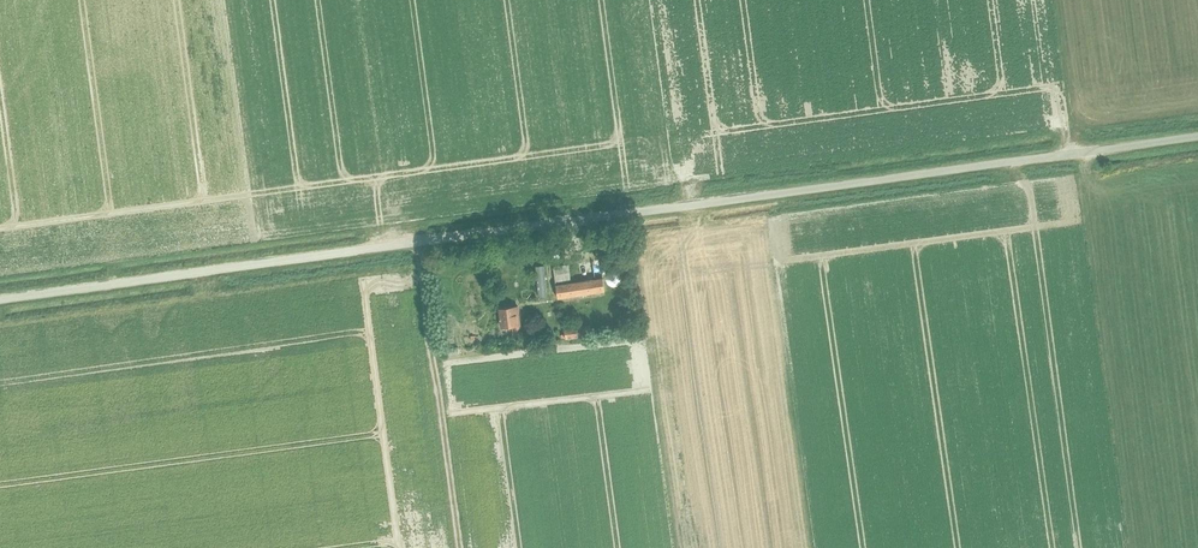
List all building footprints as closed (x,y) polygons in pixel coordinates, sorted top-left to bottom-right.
[(571,280),(568,262),(553,264),(558,298),(606,291),(603,273),(600,257),(593,258),(595,277),(571,280)] [(512,327),(513,336),(522,335),(518,306),(500,308),(502,329),(512,327)] [(565,329),(567,339),(589,336),(587,326),(565,329)]
